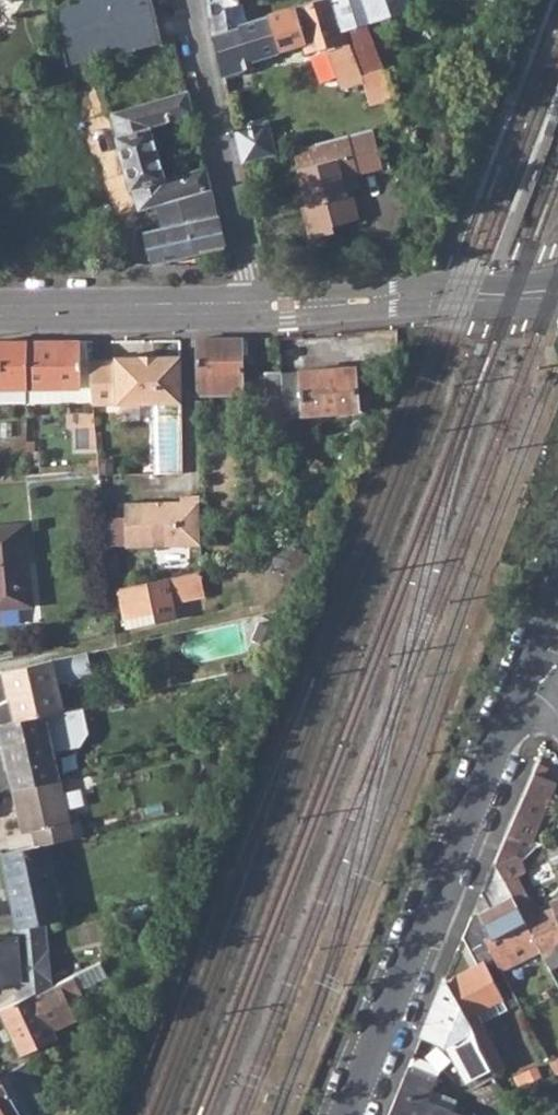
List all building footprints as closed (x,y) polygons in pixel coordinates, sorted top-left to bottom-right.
[(67,65),(162,43),(152,0),(65,0),(54,9),(67,65)] [(246,22),(240,0),(209,0),(214,32),(246,22)] [(214,32),(223,75),(251,67),(250,61),(304,44),(307,52),(328,46),(347,90),(368,83),(373,104),(398,97),(384,64),(364,73),(348,39),(346,40),(334,0),(321,0),(246,22),(214,32)] [(346,40),(348,39),(364,73),(384,64),(368,23),(410,10),(407,0),(334,0),(346,40)] [(159,203),(166,228),(217,215),(205,164),(167,175),(151,124),(193,112),(187,89),(112,113),(130,186),(133,185),(140,209),(159,203)] [(552,137),(557,123),(557,100),(544,133),(552,137)] [(243,161),(277,153),(269,120),(236,128),(243,161)] [(297,186),(309,236),(332,231),(331,223),(358,217),(353,192),(347,193),(342,176),(383,167),(375,129),(294,148),(302,185),(297,186)] [(146,232),(153,261),(224,244),(217,215),(166,228),(146,232)] [(197,339),(197,396),(243,395),(242,339),(197,339)] [(0,389),(25,389),(24,340),(0,340),(0,377),(0,389)] [(24,340),(25,389),(80,389),(79,340),(24,340)] [(180,402),(180,355),(114,356),(114,359),(87,358),(91,403),(180,402)] [(279,371),(282,416),(297,415),(292,371),(279,360),(279,371)] [(354,367),(300,370),(303,415),(358,410),(354,367)] [(300,370),(292,371),(297,415),(303,415),(300,370)] [(259,373),(263,418),(282,416),(279,371),(259,373)] [(198,547),(198,497),(179,497),(179,502),(123,503),(123,547),(198,547)] [(34,606),(27,525),(0,527),(0,609),(34,606)] [(270,558),(282,561),(287,544),(273,540),(270,558)] [(282,561),(294,565),(297,554),(299,548),(287,544),(282,561)] [(307,558),(297,554),(294,565),(303,568),(307,558)] [(529,578),(538,558),(529,554),(519,574),(524,576),(529,578)] [(295,587),(303,568),(294,565),(282,561),(270,558),(264,577),(295,587)] [(198,572),(116,589),(125,630),(174,619),(170,602),(203,596),(198,572)] [(87,653),(53,660),(0,672),(0,693),(7,692),(9,702),(0,710),(0,726),(64,712),(58,683),(92,676),(87,653)] [(9,702),(7,692),(0,693),(0,710),(9,702)] [(53,754),(81,747),(89,735),(83,707),(64,712),(0,726),(0,730),(13,790),(59,779),(53,754)] [(536,763),(494,864),(503,881),(505,885),(517,878),(526,874),(520,861),(514,856),(521,840),(530,842),(556,783),(543,778),(547,767),(536,763)] [(33,831),(37,846),(48,844),(74,838),(59,779),(13,790),(23,833),(33,831)] [(555,863),(557,862),(557,837),(546,842),(555,863)] [(64,921),(48,844),(37,846),(3,853),(19,929),(46,924),(64,921)] [(489,907),(472,916),(495,959),(501,970),(539,950),(532,936),(529,930),(525,922),(505,885),(503,881),(494,864),(482,892),(489,907)] [(505,885),(525,922),(537,916),(517,878),(505,885)] [(529,930),(532,936),(557,925),(557,897),(552,899),(557,913),(534,924),(536,927),(529,930)] [(490,1066),(499,1084),(507,1080),(500,1065),(503,1063),(477,1013),(501,1000),(484,965),(495,959),(472,916),(463,936),(478,966),(444,982),(490,1066)] [(1,991),(0,985),(18,983),(20,983),(22,999),(52,985),(46,924),(19,929),(14,930),(16,937),(0,939),(0,991),(1,991)] [(532,936),(539,950),(550,970),(557,965),(557,955),(553,945),(557,943),(557,925),(532,936)] [(41,1009),(52,1004),(55,1009),(80,997),(77,992),(108,976),(100,962),(52,985),(22,999),(19,1001),(0,1010),(0,1014),(18,1056),(55,1039),(41,1009)] [(444,982),(421,1034),(446,1044),(465,1079),(490,1066),(444,982)] [(55,1009),(52,1004),(41,1009),(55,1038),(64,1029),(55,1009)] [(428,1104),(437,1081),(417,1070),(419,1066),(410,1061),(387,1114),(455,1114),(428,1104)] [(25,1064),(9,1073),(32,1114),(42,1114),(51,1110),(25,1064)] [(0,1081),(0,1114),(19,1114),(0,1081)]
